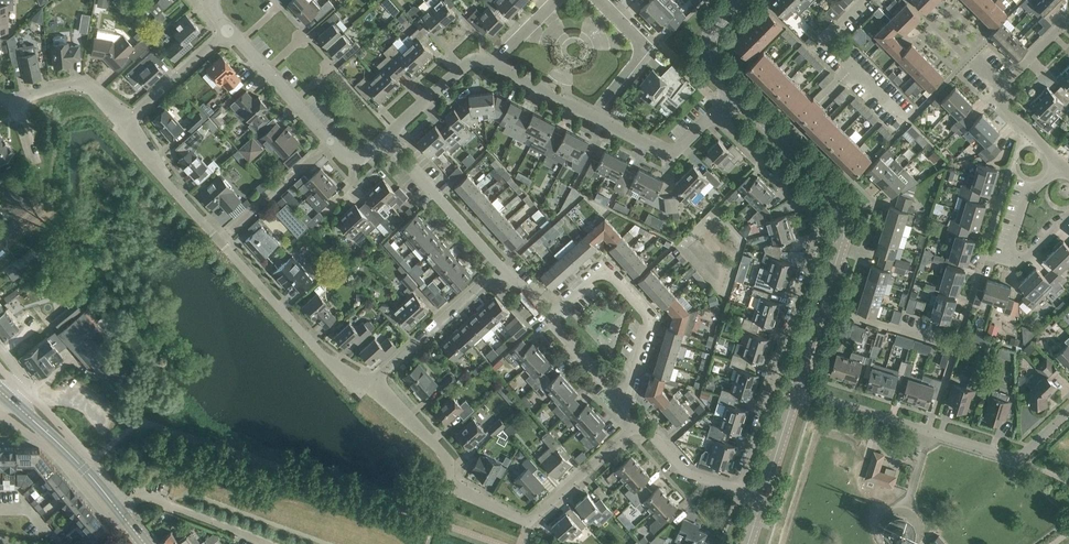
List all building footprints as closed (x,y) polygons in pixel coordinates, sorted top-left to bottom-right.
[(0,31),(8,31),(8,9),(14,9),(14,0),(0,0),(0,31)] [(112,1),(126,15),(132,10),(123,0),(113,0),(112,1)] [(158,2),(164,9),(174,0),(159,0),(158,2)] [(289,2),(298,12),(310,0),(292,0),(289,2)] [(298,12),(306,21),(316,12),(321,17),(334,5),(329,0),(328,0),(321,6),(316,0),(310,0),(298,12)] [(426,32),(431,27),(436,32),(446,23),(425,0),(424,0),(419,5),(420,7),(414,4),(407,11),(420,26),(426,32)] [(446,23),(456,14),(446,3),(449,0),(425,0),(446,23)] [(489,6),(495,11),(500,5),(510,16),(520,6),(514,0),(485,0),(485,1),(489,6)] [(650,19),(666,4),(662,0),(650,0),(641,10),(650,19)] [(650,19),(659,29),(663,25),(670,32),(677,25),(687,16),(683,12),(683,11),(673,0),(670,0),(666,4),(650,19)] [(786,0),(775,0),(772,3),(786,17),(795,9),(786,0)] [(795,9),(800,13),(808,5),(803,0),(786,0),(795,9)] [(830,5),(831,6),(839,13),(844,8),(849,3),(846,0),(837,0),(836,0),(835,0),(830,5)] [(891,2),(913,25),(921,16),(907,2),(903,7),(896,0),(893,0),(891,2)] [(934,4),(931,0),(914,0),(926,12),(934,4)] [(977,11),(988,0),(972,0),(969,3),(977,11)] [(985,19),(1002,2),(1002,1),(1000,0),(996,0),(995,1),(994,0),(988,0),(977,11),(985,19)] [(1032,10),(1035,6),(1029,0),(1024,0),(1021,3),(1024,6),(1026,3),(1032,10)] [(1049,0),(1040,0),(1036,4),(1049,17),(1057,8),(1049,0)] [(1057,8),(1066,0),(1049,0),(1057,8)] [(891,19),(899,27),(905,33),(913,25),(891,2),(887,6),(895,15),(891,19)] [(1002,2),(985,19),(993,27),(1007,13),(1003,9),(1006,6),(1002,2)] [(505,21),(495,11),(489,6),(482,13),(477,8),(468,17),(478,27),(483,22),(494,32),(505,21)] [(831,6),(821,16),(829,24),(839,13),(831,6)] [(1035,6),(1032,10),(1038,16),(1042,13),(1035,6)] [(768,10),(751,27),(766,42),(783,25),(768,10)] [(319,35),(329,46),(345,31),(335,21),(340,16),(335,11),(322,23),(327,28),(319,35)] [(82,13),(80,20),(88,22),(90,14),(82,12),(82,13)] [(174,24),(179,29),(174,33),(179,38),(165,51),(175,61),(193,45),(193,44),(199,38),(195,33),(200,29),(186,13),(174,24)] [(1038,31),(1041,34),(1052,23),(1044,15),(1039,20),(1044,25),(1038,31)] [(821,25),(816,30),(819,33),(829,24),(821,16),(816,21),(821,25)] [(880,46),(892,34),(899,27),(891,19),(875,34),(879,39),(876,42),(880,46)] [(989,35),(998,43),(1011,31),(1002,22),(989,35)] [(415,41),(409,46),(423,63),(433,54),(423,43),(430,37),(426,32),(420,26),(410,35),(415,41)] [(819,33),(816,30),(811,26),(807,30),(811,35),(806,40),(809,43),(819,33)] [(766,42),(751,27),(734,44),(749,59),(766,42)] [(782,33),(793,44),(798,39),(786,28),(782,33)] [(860,28),(852,36),(860,44),(864,40),(864,32),(860,28)] [(92,55),(103,57),(114,69),(122,61),(127,57),(126,56),(129,53),(135,48),(133,46),(123,35),(98,30),(96,38),(95,37),(92,55)] [(345,31),(329,46),(338,57),(346,50),(351,55),(359,48),(361,46),(356,40),(354,42),(345,31)] [(998,43),(1006,52),(1019,39),(1011,31),(998,43)] [(17,46),(20,45),(17,32),(7,39),(8,43),(8,46),(9,50),(12,64),(20,62),(24,80),(41,76),(36,52),(19,56),(17,46)] [(887,46),(898,58),(907,49),(892,34),(880,46),(884,50),(887,46)] [(53,37),(53,44),(55,67),(70,66),(69,60),(80,59),(79,45),(68,46),(68,42),(67,43),(66,36),(64,35),(54,36),(53,37)] [(135,48),(129,53),(135,60),(139,55),(147,47),(147,48),(152,44),(144,36),(133,46),(135,48)] [(1019,39),(1006,52),(1015,61),(1028,48),(1019,39)] [(384,51),(387,55),(397,66),(404,60),(414,71),(423,63),(409,46),(403,52),(394,42),(384,51)] [(899,65),(903,69),(920,52),(912,43),(907,49),(898,58),(902,62),(899,65)] [(798,48),(809,60),(813,55),(802,44),(798,48)] [(137,75),(147,86),(163,71),(156,64),(162,59),(153,49),(125,74),(131,80),(137,75)] [(791,77),(764,50),(748,66),(754,72),(753,73),(769,89),(770,88),(775,93),(791,77)] [(910,70),(914,74),(928,60),(920,52),(903,69),(907,73),(910,70)] [(208,69),(221,83),(223,82),(229,89),(241,79),(234,72),(236,70),(223,55),(208,69)] [(382,70),(376,76),(391,92),(401,83),(391,72),(397,66),(387,55),(377,65),(382,70)] [(813,55),(809,60),(820,71),(825,66),(813,55)] [(915,81),(919,85),(936,68),(928,60),(914,74),(918,78),(915,81)] [(653,69),(640,84),(647,90),(646,91),(647,93),(649,91),(654,96),(650,101),(656,107),(661,101),(673,111),(693,90),(679,79),(683,74),(672,64),(669,67),(670,69),(664,77),(653,69)] [(936,68),(919,85),(923,89),(926,85),(930,90),(944,76),(936,68)] [(1061,90),(1068,98),(1068,71),(1066,68),(1057,77),(1066,86),(1061,90)] [(819,83),(823,88),(835,76),(830,72),(819,83)] [(898,74),(894,79),(899,84),(904,79),(898,74)] [(391,92),(376,76),(370,81),(365,76),(355,85),(364,96),(371,90),(381,101),(391,92)] [(794,116),(800,122),(820,102),(814,96),(812,98),(804,90),(791,77),(775,93),(781,99),(780,100),(795,115),(794,116)] [(1039,95),(1056,111),(1064,103),(1066,105),(1068,102),(1068,98),(1061,90),(1056,95),(1048,86),(1039,95)] [(834,98),(839,103),(850,92),(846,87),(834,98)] [(942,101),(951,109),(964,96),(955,87),(942,101)] [(264,112),(270,107),(259,96),(255,100),(247,90),(236,100),(231,105),(236,111),(240,108),(252,121),(249,124),(255,131),(270,119),(264,112)] [(489,115),(501,121),(511,103),(510,103),(511,101),(510,103),(505,100),(501,105),(496,106),(494,92),(482,93),(484,116),(489,115)] [(456,109),(456,110),(467,121),(470,124),(479,116),(484,116),(482,93),(469,95),(470,100),(467,100),(461,105),(456,109)] [(1039,95),(1030,103),(1039,112),(1034,117),(1048,131),(1054,125),(1052,123),(1060,115),(1056,111),(1039,95)] [(951,126),(956,131),(969,118),(964,113),(973,104),(964,96),(951,109),(959,118),(951,126)] [(851,101),(862,113),(867,108),(855,97),(851,101)] [(932,101),(937,106),(941,102),(936,97),(932,101)] [(204,101),(200,105),(203,109),(209,116),(213,112),(206,104),(204,101)] [(503,131),(514,137),(522,122),(516,119),(522,107),(511,101),(510,103),(511,103),(501,121),(507,124),(503,131)] [(162,112),(154,120),(171,139),(184,127),(167,108),(162,102),(157,106),(162,112)] [(823,141),(829,146),(845,130),(824,110),(826,108),(820,102),(800,122),(806,127),(807,127),(822,142),(823,141)] [(221,107),(211,116),(212,117),(223,129),(229,123),(223,117),(229,111),(223,104),(220,107),(221,107)] [(465,129),(470,124),(467,121),(456,110),(455,108),(446,116),(455,127),(450,131),(462,143),(471,135),(465,129)] [(867,108),(862,113),(874,124),(878,119),(867,108)] [(209,116),(203,109),(200,112),(187,124),(192,131),(209,116)] [(529,135),(534,138),(545,118),(534,112),(527,125),(522,122),(514,137),(525,142),(529,135)] [(969,128),(978,136),(991,122),(982,114),(974,122),(969,118),(956,131),(960,135),(963,132),(964,132),(969,128)] [(210,117),(205,121),(214,132),(218,126),(210,117)] [(284,130),(277,123),(273,118),(239,148),(250,161),(264,148),(262,145),(265,143),(271,150),(276,146),(284,155),(300,141),(293,134),(295,132),(289,125),(284,130)] [(536,148),(547,154),(555,139),(549,136),(556,124),(545,118),(534,138),(540,141),(536,148)] [(1000,131),(991,122),(978,136),(986,145),(978,153),(983,157),(996,145),(991,140),(1000,131)] [(878,128),(889,140),(894,135),(882,124),(878,128)] [(915,137),(916,138),(921,133),(912,124),(903,133),(911,142),(915,137)] [(453,151),(462,143),(450,131),(446,135),(436,125),(427,133),(443,150),(447,146),(453,151)] [(198,128),(176,147),(184,156),(179,160),(189,170),(188,171),(194,178),(196,177),(201,183),(209,175),(212,172),(217,167),(212,162),(208,165),(202,158),(201,159),(192,149),(197,140),(203,134),(198,128)] [(555,139),(547,154),(564,163),(568,156),(567,156),(578,135),(567,130),(561,142),(555,139)] [(872,157),(845,130),(829,146),(834,152),(833,153),(849,169),(850,168),(856,173),(872,157)] [(438,154),(443,150),(427,133),(418,141),(438,163),(442,159),(438,154)] [(925,145),(929,141),(921,133),(916,138),(924,146),(925,145)] [(8,143),(4,138),(3,138),(0,134),(0,163),(14,151),(8,143)] [(578,135),(567,156),(568,156),(573,159),(573,167),(580,171),(588,157),(582,154),(589,141),(578,135)] [(708,150),(716,158),(724,166),(730,159),(735,163),(739,159),(741,161),(746,156),(736,145),(730,151),(719,139),(708,150)] [(996,145),(983,157),(987,161),(990,158),(991,159),(1001,149),(996,145)] [(869,172),(875,178),(889,164),(885,161),(894,152),(889,147),(868,169),(870,171),(869,172)] [(928,156),(934,162),(941,155),(935,149),(928,156)] [(601,172),(607,175),(617,156),(606,150),(598,164),(592,161),(585,174),(592,177),(593,175),(596,177),(600,175),(601,172)] [(469,154),(463,160),(468,166),(475,160),(469,154)] [(613,189),(619,192),(626,179),(620,175),(628,161),(617,156),(607,175),(617,181),(613,189)] [(889,164),(875,178),(884,187),(898,173),(897,173),(904,166),(896,158),(889,165),(889,164)] [(978,163),(975,175),(993,181),(997,169),(978,163)] [(694,164),(685,174),(701,189),(710,180),(716,186),(721,181),(710,171),(706,176),(694,164)] [(449,175),(454,181),(464,171),(459,166),(449,175)] [(898,173),(884,187),(892,195),(900,188),(904,192),(919,181),(904,166),(897,173),(898,173)] [(626,179),(619,192),(626,195),(627,192),(633,195),(635,190),(641,193),(651,173),(640,167),(632,182),(626,179)] [(948,167),(945,177),(952,179),(955,169),(948,167)] [(310,187),(314,191),(329,177),(321,168),(309,179),(304,174),(295,183),(302,192),(305,192),(310,187)] [(518,171),(516,176),(522,179),(521,181),(530,185),(530,184),(533,178),(518,171)] [(651,173),(641,193),(654,199),(664,180),(651,173)] [(962,184),(960,190),(976,195),(978,189),(990,192),(993,181),(975,175),(970,173),(966,185),(962,184)] [(456,186),(464,195),(476,183),(468,174),(456,186)] [(680,188),(675,193),(678,196),(683,201),(686,204),(691,199),(701,189),(685,174),(675,183),(680,188)] [(197,189),(214,208),(222,201),(224,204),(223,205),(228,211),(241,200),(233,191),(234,190),(221,175),(201,193),(197,189)] [(742,193),(750,201),(767,185),(758,176),(747,187),(742,183),(727,198),(730,201),(734,197),(736,199),(742,193)] [(314,191),(307,197),(315,206),(320,211),(330,202),(325,197),(334,189),(337,186),(329,177),(314,191)] [(384,179),(375,187),(392,206),(397,201),(400,204),(403,201),(409,196),(400,187),(395,191),(384,179)] [(516,181),(512,184),(519,193),(523,190),(516,181)] [(464,195),(472,204),(484,192),(476,183),(464,195)] [(752,222),(756,219),(770,211),(764,205),(775,194),(767,185),(750,201),(759,209),(752,215),(753,216),(749,220),(752,222)] [(377,207),(372,212),(381,222),(385,226),(390,221),(386,217),(390,214),(387,211),(392,206),(375,187),(366,195),(377,207)] [(962,197),(959,208),(982,216),(986,204),(974,200),(976,195),(960,190),(959,196),(962,197)] [(284,197),(289,203),(294,198),(289,192),(284,197)] [(472,204),(480,213),(492,201),(484,192),(472,204)] [(889,208),(887,217),(905,223),(905,222),(914,225),(917,214),(913,213),(915,207),(910,205),(913,198),(900,194),(895,207),(891,206),(890,209),(889,208)] [(678,196),(671,197),(673,217),(674,220),(679,220),(679,217),(680,217),(679,205),(683,201),(678,196)] [(278,201),(283,206),(287,201),(283,197),(278,201)] [(488,221),(500,210),(505,206),(497,197),(493,202),(492,201),(480,213),(488,221)] [(666,218),(673,217),(671,197),(664,197),(666,218)] [(248,198),(243,203),(246,207),(251,202),(248,198)] [(287,203),(276,213),(298,236),(309,227),(287,203)] [(356,204),(347,212),(361,228),(367,234),(381,222),(372,212),(367,216),(356,204)] [(259,218),(265,224),(277,213),(271,207),(259,218)] [(539,208),(531,215),(542,227),(546,224),(550,220),(547,216),(539,208)] [(951,219),(949,225),(965,230),(967,224),(979,228),(982,216),(959,208),(955,220),(951,219)] [(488,221),(496,230),(508,219),(500,210),(488,221)] [(307,222),(312,228),(324,216),(320,211),(307,222)] [(766,221),(770,232),(791,226),(788,214),(773,219),(770,211),(756,219),(758,224),(766,221)] [(361,228),(347,212),(338,220),(352,236),(361,228)] [(410,236),(410,237),(424,224),(422,221),(423,220),(420,217),(419,217),(417,215),(417,214),(402,228),(410,236)] [(574,221),(586,235),(595,245),(604,237),(606,219),(605,218),(592,230),(580,216),(574,221)] [(887,217),(883,228),(902,234),(905,223),(887,217)] [(496,230),(504,239),(516,228),(508,219),(496,230)] [(623,237),(606,219),(604,237),(613,246),(623,237)] [(559,220),(549,228),(553,232),(562,224),(559,220)] [(410,236),(406,240),(414,249),(418,246),(418,245),(432,233),(430,230),(431,229),(427,225),(427,226),(424,224),(410,237),(410,236)] [(516,228),(504,239),(512,248),(529,233),(521,224),(516,228)] [(956,234),(953,245),(971,251),(975,239),(963,236),(965,230),(949,225),(948,231),(952,233),(956,234)] [(257,252),(255,253),(261,259),(280,243),(274,236),(272,238),(262,226),(246,240),(257,252)] [(764,246),(765,251),(782,251),(780,242),(795,238),(791,226),(770,232),(774,242),(764,246)] [(549,228),(540,236),(544,240),(553,232),(549,228)] [(883,228),(880,240),(898,245),(902,234),(883,228)] [(418,246),(426,254),(440,241),(438,239),(439,238),(435,234),(435,235),(432,233),(418,245),(418,246)] [(577,243),(588,255),(598,247),(595,245),(586,235),(578,242),(577,243)] [(631,246),(623,237),(613,246),(610,248),(618,257),(631,246)] [(564,245),(568,251),(579,263),(588,255),(577,243),(573,238),(564,245)] [(881,253),(879,259),(892,263),(898,245),(880,240),(877,248),(878,248),(877,252),(881,253)] [(1055,249),(1068,263),(1068,246),(1064,240),(1063,242),(1061,240),(1053,248),(1055,249)] [(426,254),(434,263),(448,250),(446,248),(447,247),(443,243),(443,244),(440,241),(426,254)] [(388,246),(393,252),(396,249),(391,243),(388,246)] [(526,249),(522,253),(525,257),(529,253),(535,249),(531,245),(526,249)] [(564,245),(555,253),(559,259),(560,259),(571,271),(579,263),(568,251),(564,245)] [(971,251),(953,245),(949,257),(947,256),(945,261),(961,266),(963,261),(968,263),(971,251)] [(639,255),(631,246),(618,257),(626,266),(639,255)] [(401,261),(404,258),(406,257),(402,254),(401,254),(396,249),(393,252),(401,261)] [(1055,266),(1050,271),(1060,282),(1065,277),(1060,271),(1068,263),(1055,249),(1046,258),(1055,266)] [(434,263),(442,272),(456,259),(454,256),(455,256),(451,252),(451,253),(448,250),(434,263)] [(771,263),(769,269),(791,276),(794,264),(780,259),(782,251),(765,251),(762,260),(771,263)] [(647,264),(639,255),(626,266),(634,275),(647,264)] [(291,258),(274,273),(286,287),(294,280),(296,284),(295,285),(300,292),(313,280),(304,270),(305,269),(299,262),(297,265),(291,258)] [(401,261),(409,270),(412,267),(407,261),(404,258),(401,261)] [(897,258),(895,264),(907,268),(908,268),(910,262),(897,258)] [(459,262),(456,259),(442,272),(450,281),(464,268),(462,265),(463,265),(459,261),(459,262)] [(559,259),(551,267),(562,279),(571,271),(560,259),(559,259)] [(868,276),(887,281),(893,283),(895,277),(891,276),(893,271),(890,270),(892,263),(879,259),(877,266),(873,264),(872,268),(871,267),(868,276)] [(947,264),(943,276),(962,281),(965,273),(964,273),(965,269),(947,264)] [(403,301),(404,302),(405,302),(419,318),(429,308),(412,289),(418,284),(408,273),(401,265),(398,267),(405,276),(402,278),(408,286),(404,290),(409,295),(403,301)] [(757,278),(755,284),(760,286),(770,289),(772,283),(787,288),(791,276),(769,269),(761,266),(757,278)] [(409,270),(417,278),(420,275),(412,267),(409,270)] [(562,279),(551,267),(541,275),(553,287),(562,279)] [(1036,267),(1028,276),(1041,290),(1046,295),(1053,289),(1056,292),(1063,285),(1064,285),(1060,282),(1050,271),(1045,276),(1036,267)] [(464,268),(450,281),(458,290),(472,277),(470,274),(471,273),(467,269),(466,270),(464,268)] [(639,280),(647,289),(660,278),(651,269),(639,280)] [(420,275),(417,278),(422,284),(425,281),(420,275)] [(868,276),(865,287),(883,293),(887,281),(868,276)] [(962,281),(943,276),(940,287),(957,293),(958,290),(959,290),(962,281)] [(1041,290),(1028,276),(1019,285),(1027,293),(1022,298),(1033,308),(1046,295),(1041,290)] [(647,289),(655,298),(668,287),(660,278),(647,289)] [(704,279),(699,283),(704,288),(709,284),(704,279)] [(982,298),(994,301),(999,283),(988,279),(984,291),(978,289),(974,302),(980,304),(982,298)] [(999,283),(994,301),(998,303),(997,307),(998,310),(1010,313),(1014,300),(1008,298),(1012,286),(999,283)] [(428,284),(423,289),(430,298),(435,294),(436,293),(428,284)] [(8,295),(4,298),(8,302),(21,292),(17,287),(14,290),(8,295)] [(663,307),(665,306),(676,296),(668,287),(655,298),(663,307)] [(760,296),(757,308),(778,315),(782,303),(767,298),(769,292),(754,287),(752,294),(760,296)] [(865,287),(861,298),(880,304),(883,293),(865,287)] [(68,306),(53,320),(59,327),(81,309),(75,301),(66,288),(63,288),(54,288),(58,299),(62,297),(68,306)] [(436,293),(435,294),(443,303),(448,299),(440,290),(436,293)] [(912,290),(910,297),(916,299),(918,292),(912,290)] [(320,321),(326,327),(336,317),(327,307),(330,305),(318,292),(311,298),(303,306),(315,319),(318,316),(321,320),(320,321)] [(938,293),(935,305),(953,310),(956,302),(955,301),(956,298),(938,293)] [(435,294),(430,298),(439,307),(443,303),(435,294)] [(490,301),(486,304),(499,319),(508,310),(495,296),(493,298),(493,297),(489,300),(490,301)] [(665,306),(674,315),(690,312),(676,296),(665,306)] [(916,299),(910,297),(906,311),(913,313),(917,299),(916,299)] [(880,304),(861,298),(858,307),(860,307),(859,310),(876,316),(880,304)] [(405,302),(404,302),(394,312),(388,305),(382,304),(380,307),(394,323),(400,318),(409,329),(420,319),(419,318),(405,302)] [(479,310),(477,312),(490,326),(499,319),(486,304),(483,307),(482,306),(478,310),(479,310)] [(717,305),(712,310),(717,315),(722,309),(717,305)] [(953,310),(935,305),(933,311),(928,310),(926,317),(931,318),(931,316),(948,322),(949,318),(950,319),(953,310)] [(0,312),(0,335),(2,338),(19,325),(6,308),(0,312)] [(31,349),(22,356),(39,377),(64,358),(60,353),(59,352),(69,344),(80,358),(87,366),(101,354),(107,361),(117,351),(115,349),(107,339),(111,335),(87,308),(83,312),(76,317),(58,333),(56,330),(48,337),(47,337),(38,344),(31,349)] [(745,317),(743,323),(758,328),(760,322),(775,327),(778,315),(757,308),(753,319),(745,317)] [(674,315),(670,328),(684,332),(691,334),(699,309),(690,312),(674,315)] [(891,320),(899,323),(902,311),(895,309),(891,320)] [(472,317),(468,320),(481,334),(490,326),(477,312),(476,313),(475,313),(471,316),(472,317)] [(519,319),(509,329),(513,334),(517,338),(527,328),(522,323),(519,319)] [(461,326),(460,328),(472,342),(481,334),(468,320),(465,323),(464,322),(461,326)] [(350,321),(336,334),(346,346),(356,337),(361,342),(377,327),(370,321),(367,321),(365,323),(363,321),(356,328),(350,321)] [(843,328),(850,330),(852,324),(845,322),(843,328)] [(749,332),(745,344),(767,350),(771,339),(756,334),(758,328),(743,323),(741,330),(749,332)] [(849,337),(855,339),(860,326),(853,324),(849,337)] [(860,326),(855,339),(862,341),(866,328),(860,326)] [(668,327),(664,339),(680,343),(684,332),(670,328),(668,327)] [(454,333),(451,336),(464,350),(472,342),(460,328),(458,329),(457,329),(454,332),(454,333)] [(878,331),(874,344),(881,347),(885,333),(878,331)] [(513,334),(504,342),(507,346),(516,338),(513,334)] [(464,350),(451,336),(447,339),(447,338),(443,342),(444,342),(442,344),(455,358),(464,350)] [(1057,354),(1066,363),(1065,364),(1067,366),(1068,365),(1068,366),(1068,336),(1065,340),(1068,343),(1057,354)] [(381,343),(375,337),(361,350),(371,361),(382,352),(386,357),(398,347),(388,337),(381,343)] [(664,339),(661,350),(677,355),(684,357),(687,346),(680,344),(680,343),(664,339)] [(886,367),(879,389),(892,393),(896,380),(902,382),(908,361),(914,340),(910,339),(907,347),(909,348),(905,361),(902,359),(898,370),(886,367)] [(509,354),(506,356),(515,366),(520,361),(525,367),(542,353),(533,343),(529,346),(524,341),(517,347),(509,354)] [(1031,341),(1024,348),(1029,354),(1036,347),(1031,341)] [(504,342),(495,350),(499,353),(507,346),(504,342)] [(734,353),(732,359),(747,364),(749,358),(763,362),(767,350),(745,344),(742,355),(734,353)] [(499,353),(495,350),(493,348),(487,354),(492,360),(493,358),(499,353)] [(661,350),(657,361),(673,366),(677,355),(661,350)] [(862,362),(868,363),(870,356),(852,351),(850,357),(843,378),(856,382),(862,362)] [(940,364),(946,366),(950,353),(944,352),(940,364)] [(526,378),(534,387),(545,377),(540,372),(551,362),(542,353),(525,367),(531,374),(526,378)] [(831,374),(843,378),(850,357),(837,353),(831,374)] [(870,356),(868,363),(865,370),(871,372),(867,385),(879,389),(886,367),(874,363),(876,357),(870,355),(870,356)] [(1031,389),(1031,394),(1031,405),(1047,404),(1047,396),(1057,386),(1050,379),(1059,370),(1047,357),(1037,367),(1043,373),(1033,382),(1036,385),(1031,389)] [(501,359),(493,366),(496,370),(504,362),(501,359)] [(738,368),(734,379),(756,386),(760,375),(745,370),(747,364),(732,359),(730,365),(738,368)] [(483,361),(478,366),(481,369),(486,365),(483,361)] [(657,361),(654,372),(666,376),(670,377),(673,366),(657,361)] [(903,396),(916,400),(923,378),(911,374),(914,363),(908,361),(902,382),(907,383),(903,396)] [(405,376),(416,388),(414,391),(421,399),(437,384),(419,364),(405,376)] [(481,369),(478,366),(472,370),(476,374),(481,369)] [(646,392),(662,388),(666,376),(654,372),(652,372),(646,392)] [(547,391),(553,398),(569,383),(560,373),(550,383),(545,377),(534,387),(542,396),(547,391)] [(452,374),(438,386),(444,392),(457,380),(452,374)] [(923,378),(916,400),(928,404),(932,391),(938,393),(942,379),(936,377),(931,376),(924,374),(923,378)] [(722,388),(720,395),(736,399),(738,393),(752,398),(756,386),(734,379),(731,391),(722,388)] [(508,384),(513,389),(518,385),(513,380),(508,384)] [(953,407),(967,412),(971,396),(974,397),(978,384),(968,381),(966,388),(953,383),(948,400),(955,402),(953,407)] [(553,408),(561,417),(572,408),(568,402),(578,393),(569,383),(553,398),(558,404),(553,408)] [(671,398),(662,388),(646,392),(660,407),(661,406),(671,398)] [(991,388),(987,401),(989,402),(984,417),(998,422),(1000,416),(1006,418),(1012,402),(1008,401),(1010,394),(991,388)] [(436,410),(447,423),(459,412),(464,418),(475,409),(466,399),(461,404),(453,395),(436,410)] [(521,399),(528,406),(532,403),(525,395),(521,399)] [(661,406),(669,415),(682,404),(674,395),(671,398),(661,406)] [(727,404),(723,415),(745,422),(749,410),(734,406),(736,399),(720,395),(718,401),(727,404)] [(575,422),(580,428),(596,413),(588,403),(577,413),(572,408),(561,417),(569,426),(575,422)] [(701,403),(695,408),(699,414),(705,408),(701,403)] [(682,404),(669,415),(677,424),(690,413),(682,404)] [(596,413),(580,428),(586,434),(581,439),(589,448),(606,433),(601,427),(605,423),(596,413)] [(711,424),(709,430),(724,435),(726,429),(741,434),(745,422),(723,415),(720,427),(711,424)] [(488,428),(494,435),(506,424),(500,418),(488,428)] [(474,419),(457,434),(469,448),(487,433),(474,419)] [(716,439),(712,451),(734,458),(737,446),(723,441),(724,435),(709,430),(707,437),(716,439)] [(551,446),(539,457),(542,461),(549,468),(556,476),(567,467),(568,467),(571,464),(567,459),(572,455),(564,447),(550,431),(542,437),(551,446)] [(15,465),(15,460),(15,447),(3,447),(3,465),(15,465)] [(33,460),(39,447),(15,447),(15,460),(33,460)] [(55,466),(39,447),(33,460),(45,474),(41,477),(55,466)] [(734,458),(712,451),(708,462),(700,460),(698,466),(713,471),(715,465),(730,470),(734,458)] [(867,477),(882,482),(892,486),(896,477),(884,473),(884,476),(877,474),(884,454),(875,451),(871,462),(867,477)] [(583,452),(575,458),(580,464),(588,458),(583,452)] [(480,475),(492,481),(497,473),(501,475),(506,466),(502,464),(487,455),(486,457),(481,455),(474,467),(481,472),(480,475)] [(620,475),(625,481),(641,466),(632,455),(616,470),(615,469),(607,477),(612,482),(620,475)] [(507,456),(503,463),(508,465),(512,458),(507,456)] [(528,468),(515,479),(531,497),(537,492),(539,491),(539,490),(544,485),(532,472),(538,467),(529,456),(523,462),(528,468)] [(63,475),(55,466),(41,477),(49,486),(63,475)] [(625,492),(633,501),(644,491),(639,486),(650,476),(641,466),(625,481),(631,487),(625,492)] [(57,495),(70,484),(63,475),(49,486),(57,495)] [(64,504),(78,493),(70,484),(57,495),(64,504)] [(599,485),(594,489),(601,497),(604,500),(609,495),(607,493),(599,485)] [(647,505),(652,511),(669,496),(660,486),(649,496),(644,491),(633,501),(641,510),(647,505)] [(72,513),(86,502),(78,493),(64,504),(72,513)] [(614,512),(601,497),(596,502),(588,494),(577,504),(591,520),(596,515),(603,522),(614,512)] [(669,496),(652,511),(658,517),(651,524),(651,528),(656,534),(671,521),(666,516),(677,506),(669,496)] [(80,523),(93,511),(86,502),(72,513),(80,523)] [(552,526),(564,539),(569,534),(572,538),(582,529),(587,524),(574,510),(569,514),(567,512),(552,526)] [(87,532),(101,520),(93,511),(80,523),(87,532)] [(680,543),(706,543),(707,542),(704,540),(707,532),(690,525),(692,522),(684,518),(680,528),(679,531),(685,534),(682,542),(681,541),(680,543)] [(890,527),(889,529),(890,531),(891,533),(892,535),(893,537),(895,538),(897,539),(899,539),(902,539),(904,538),(906,537),(907,536),(909,534),(910,532),(910,530),(910,528),(910,526),(909,524),(908,522),(907,520),(905,519),(903,519),(900,518),(898,518),(896,519),(894,520),(892,521),(891,523),(890,525),(890,527)] [(101,520),(87,532),(95,541),(99,538),(102,541),(108,536),(106,532),(109,530),(101,520)] [(164,543),(195,543),(187,535),(179,541),(171,531),(160,540),(164,543)] [(203,543),(213,543),(220,538),(215,532),(205,540),(202,542),(203,543)] [(651,541),(659,543),(663,543),(665,538),(658,535),(651,541)] [(935,543),(947,543),(939,535),(932,541),(935,543)]
